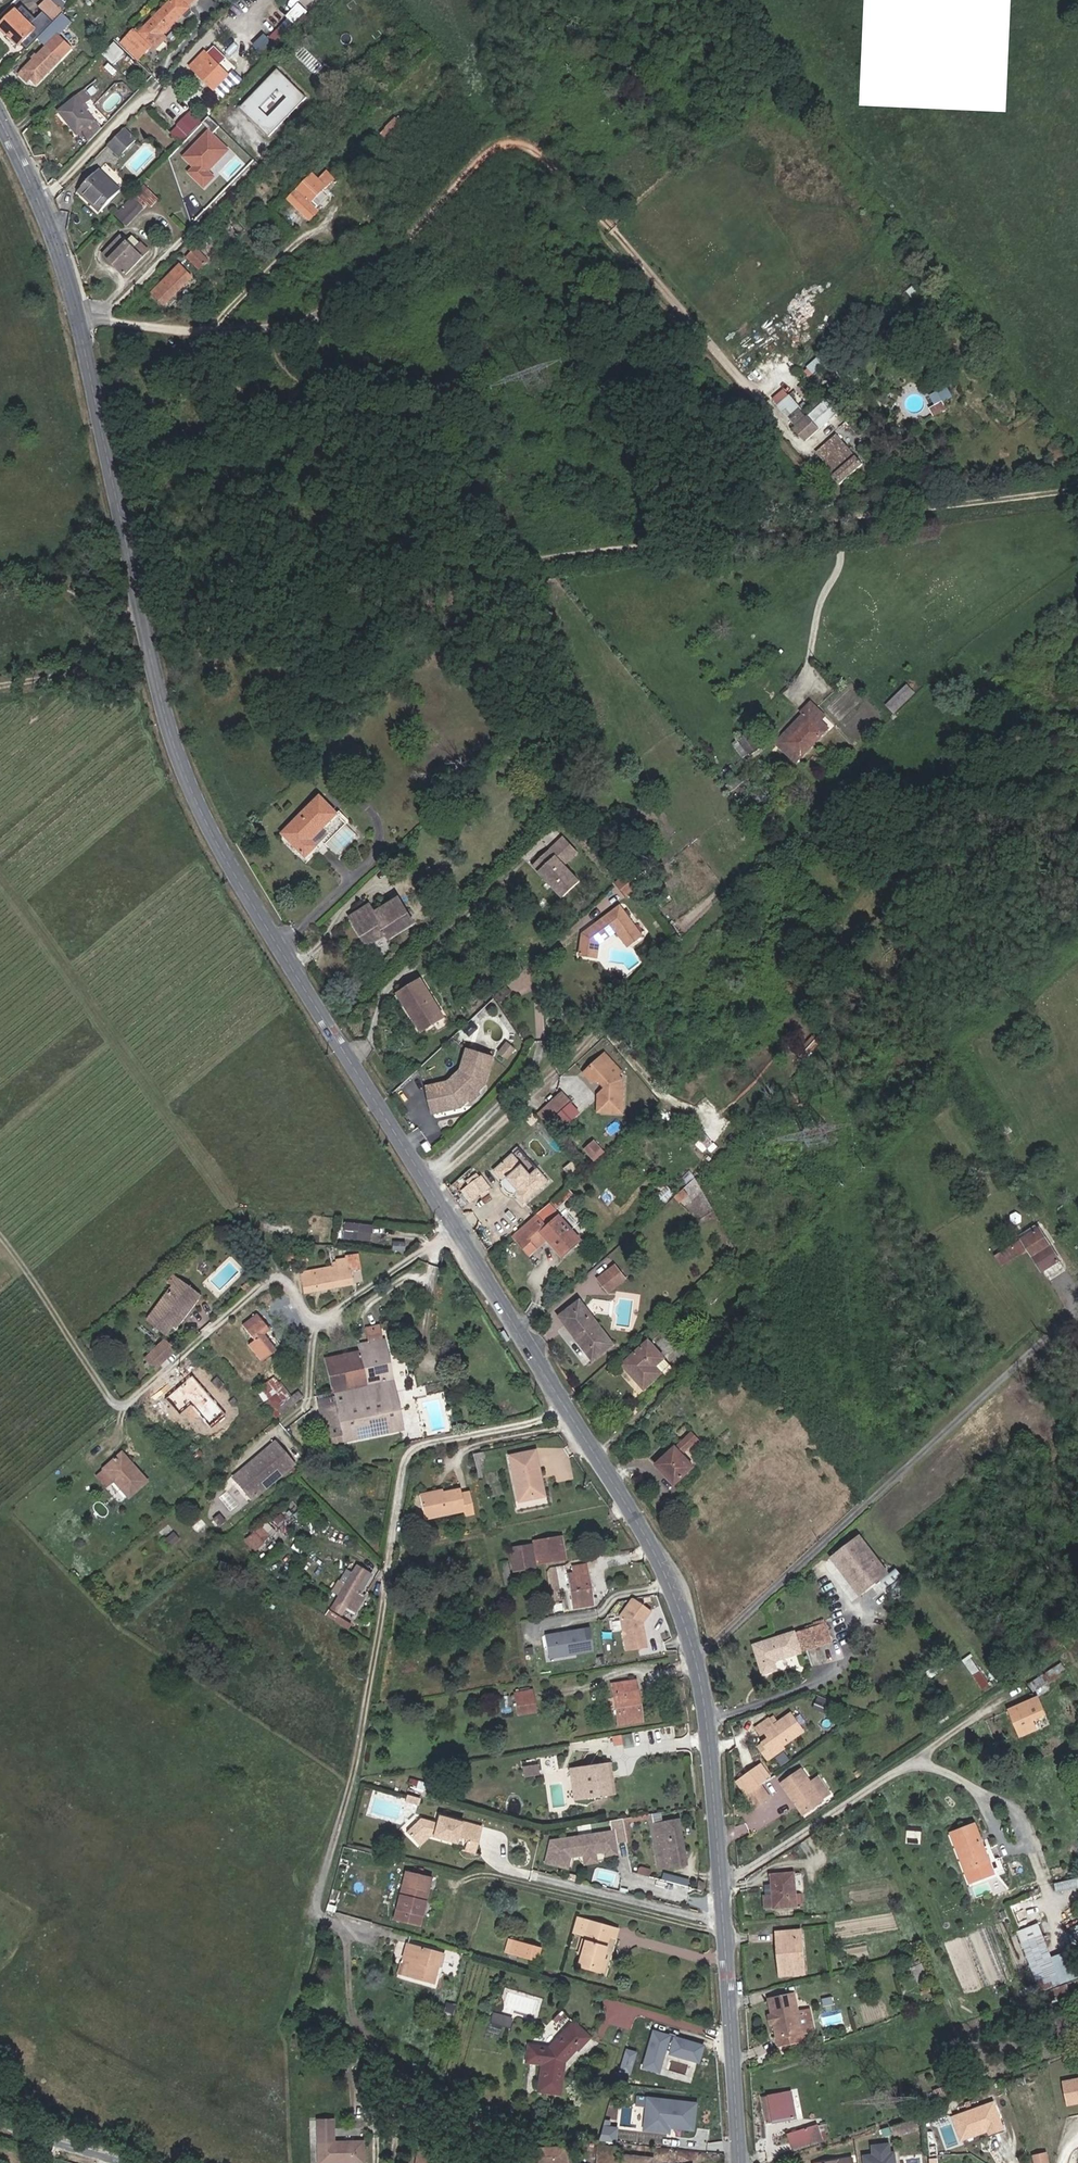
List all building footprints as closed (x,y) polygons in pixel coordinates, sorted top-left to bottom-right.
[(39,37),(59,17),(57,15),(62,11),(51,0),(46,0),(39,7),(44,12),(31,24),(18,11),(2,27),(21,46),(34,32),(39,37)] [(190,8),(182,0),(172,0),(139,34),(135,31),(123,43),(139,59),(152,46),(156,49),(167,38),(164,34),(190,8)] [(297,2),(288,11),(280,3),(269,15),(278,24),(287,15),(293,22),(305,10),(297,2)] [(23,69),(31,77),(37,83),(72,47),(58,33),(71,20),(64,12),(59,17),(39,37),(38,38),(46,46),(23,69)] [(257,52),(265,59),(274,49),(267,42),(257,52)] [(127,76),(138,65),(116,43),(105,54),(127,76)] [(192,66),(215,89),(228,76),(216,64),(221,58),(213,51),(208,56),(205,53),(192,66)] [(308,96),(278,68),(240,109),(270,137),(308,96)] [(31,77),(23,69),(19,72),(28,80),(31,77)] [(78,134),(96,121),(83,105),(90,99),(85,92),(60,111),(78,134)] [(189,137),(200,126),(189,116),(179,127),(189,137)] [(125,128),(109,145),(121,157),(138,141),(125,128)] [(229,150),(210,131),(185,157),(196,167),(190,172),(205,187),(214,177),(208,171),(229,150)] [(101,212),(122,191),(100,170),(79,191),(101,212)] [(151,207),(159,199),(145,185),(117,214),(125,222),(140,205),(142,207),(146,202),(151,207)] [(297,191),(288,200),(310,220),(319,211),(297,191)] [(312,200),(320,208),(330,199),(322,191),(312,200)] [(122,238),(106,254),(127,274),(149,252),(133,237),(127,243),(122,238)] [(199,269),(209,260),(197,248),(188,258),(199,269)] [(165,303),(192,276),(180,265),(153,292),(165,303)] [(929,395),(936,410),(943,407),(941,402),(952,396),(947,386),(929,395)] [(776,406),(796,428),(809,417),(789,395),(776,406)] [(809,417),(796,428),(807,440),(837,414),(826,401),(809,417)] [(863,465),(837,435),(817,452),(828,465),(825,467),(840,484),(863,465)] [(815,496),(821,491),(817,486),(810,491),(815,496)] [(885,703),(888,707),(910,686),(907,682),(885,703)] [(910,686),(888,707),(895,714),(917,692),(910,686)] [(824,719),(828,715),(812,700),(801,711),(803,713),(808,719),(780,747),(795,763),(832,727),(824,719)] [(774,741),(780,747),(808,719),(803,713),(774,741)] [(761,745),(752,731),(739,739),(748,754),(761,745)] [(748,754),(739,739),(733,743),(742,757),(748,754)] [(748,778),(744,772),(727,784),(731,790),(748,778)] [(338,813),(322,796),(285,832),(308,856),(318,845),(312,839),(324,827),(338,813)] [(312,839),(318,845),(331,833),(324,827),(312,839)] [(570,860),(578,852),(563,836),(534,863),(550,881),(551,879),(555,884),(554,885),(564,896),(586,876),(570,860)] [(641,886),(630,872),(617,882),(628,896),(641,886)] [(415,922),(400,898),(376,912),(371,904),(352,915),(369,944),(388,934),(390,937),(415,922)] [(622,906),(585,934),(581,955),(598,957),(601,943),(618,930),(630,946),(643,936),(622,906)] [(493,977),(487,968),(481,973),(486,982),(493,977)] [(422,980),(401,993),(422,1030),(444,1017),(422,980)] [(826,1037),(819,1031),(798,1052),(805,1058),(826,1037)] [(517,1048),(509,1041),(500,1052),(508,1059),(517,1048)] [(465,1062),(469,1049),(464,1047),(454,1077),(448,1082),(427,1087),(430,1098),(440,1096),(439,1090),(451,1088),(468,1073),(471,1063),(465,1062)] [(440,1096),(430,1098),(433,1113),(462,1107),(471,1099),(479,1092),(487,1085),(495,1058),(469,1049),(465,1062),(471,1063),(468,1073),(451,1088),(439,1090),(440,1096)] [(616,1076),(611,1071),(611,1065),(604,1056),(586,1072),(593,1080),(601,1080),(608,1088),(600,1095),(599,1112),(624,1112),(625,1078),(622,1075),(619,1077),(616,1076)] [(672,1077),(679,1071),(669,1059),(662,1064),(672,1077)] [(479,1092),(471,1099),(474,1103),(481,1095),(479,1092)] [(573,1104),(562,1092),(545,1107),(555,1119),(573,1104)] [(555,1119),(545,1107),(538,1114),(548,1126),(555,1119)] [(999,1129),(1004,1137),(1013,1132),(1015,1130),(1009,1122),(999,1129)] [(1013,1132),(1004,1137),(1009,1143),(1016,1138),(1013,1132)] [(603,1154),(595,1145),(586,1153),(594,1162),(603,1154)] [(495,1171),(504,1180),(506,1177),(518,1191),(515,1193),(526,1205),(552,1181),(540,1167),(533,1173),(515,1153),(495,1171)] [(470,1197),(491,1178),(482,1168),(461,1187),(470,1197)] [(506,1177),(504,1180),(515,1193),(518,1191),(506,1177)] [(993,1193),(988,1185),(974,1194),(979,1203),(993,1193)] [(573,1193),(568,1187),(553,1201),(558,1206),(573,1193)] [(688,1194),(683,1189),(679,1193),(675,1196),(680,1201),(688,1194)] [(563,1257),(581,1240),(551,1205),(515,1236),(531,1254),(548,1239),(563,1257)] [(341,1238),(371,1240),(372,1223),(343,1221),(341,1238)] [(1040,1228),(997,1256),(1002,1265),(1028,1248),(1034,1257),(1044,1271),(1061,1260),(1051,1246),(1040,1228)] [(333,1266),(301,1272),(305,1293),(350,1283),(348,1268),(356,1267),(354,1258),(346,1259),(346,1258),(335,1260),(336,1263),(332,1264),(333,1266)] [(609,1292),(626,1279),(616,1266),(599,1279),(609,1292)] [(170,1289),(193,1304),(198,1296),(175,1281),(170,1289)] [(183,1319),(193,1304),(170,1289),(148,1324),(167,1336),(173,1326),(179,1317),(183,1319)] [(593,1359),(613,1344),(581,1301),(561,1316),(593,1359)] [(268,1329),(255,1314),(243,1324),(255,1339),(248,1344),(261,1359),(274,1348),(263,1334),(268,1329)] [(177,1329),(183,1319),(179,1317),(173,1326),(177,1329)] [(359,1351),(369,1399),(395,1394),(384,1340),(382,1340),(379,1328),(368,1331),(370,1342),(358,1345),(359,1351)] [(164,1339),(145,1357),(155,1368),(174,1350),(164,1339)] [(649,1341),(623,1364),(635,1377),(636,1375),(640,1379),(638,1381),(645,1388),(662,1373),(667,1379),(675,1372),(649,1341)] [(342,1355),(348,1383),(353,1402),(369,1399),(359,1351),(342,1355)] [(326,1358),(331,1386),(348,1383),(342,1355),(326,1358)] [(276,1375),(257,1391),(278,1417),(297,1401),(276,1375)] [(331,1386),(332,1392),(333,1395),(316,1399),(325,1440),(342,1436),(336,1406),(353,1402),(348,1383),(331,1386)] [(342,1436),(342,1438),(342,1440),(401,1428),(395,1394),(369,1399),(353,1402),(336,1406),(342,1436)] [(675,1484),(693,1467),(682,1454),(692,1445),(694,1447),(700,1442),(692,1433),(658,1464),(675,1484)] [(253,1496),(291,1463),(273,1442),(235,1474),(253,1496)] [(544,1494),(533,1449),(508,1455),(519,1500),(544,1494)] [(122,1452),(119,1455),(131,1468),(134,1465),(122,1452)] [(119,1455),(98,1474),(107,1484),(114,1478),(129,1495),(147,1480),(134,1465),(131,1468),(119,1455)] [(473,1512),(470,1491),(461,1492),(460,1487),(437,1491),(437,1488),(421,1491),(425,1515),(464,1508),(464,1513),(473,1512)] [(215,1528),(223,1522),(217,1514),(209,1520),(215,1528)] [(166,1550),(177,1540),(171,1533),(160,1542),(166,1550)] [(252,1551),(260,1544),(250,1533),(242,1540),(252,1551)] [(533,1542),(537,1562),(564,1558),(560,1537),(533,1542)] [(835,1560),(863,1596),(891,1575),(862,1538),(835,1560)] [(592,1604),(586,1563),(572,1566),(573,1573),(567,1573),(573,1608),(592,1604)] [(337,1596),(330,1608),(341,1614),(346,1606),(356,1612),(365,1595),(360,1592),(356,1590),(366,1570),(354,1564),(343,1585),(337,1596)] [(360,1592),(371,1573),(366,1570),(356,1590),(360,1592)] [(336,1581),(329,1592),(337,1596),(343,1585),(336,1581)] [(644,1616),(648,1607),(628,1597),(627,1598),(619,1615),(625,1650),(646,1646),(641,1618),(642,1615),(644,1616)] [(817,1626),(826,1624),(831,1642),(834,1641),(827,1620),(816,1623),(817,1626)] [(817,1626),(756,1645),(765,1673),(777,1669),(775,1659),(831,1642),(826,1624),(817,1626)] [(592,1648),(588,1626),(567,1630),(568,1633),(559,1635),(558,1631),(544,1634),(546,1648),(554,1647),(556,1654),(592,1648)] [(556,1654),(554,1647),(546,1648),(548,1656),(556,1654)] [(1035,1693),(1066,1670),(1061,1662),(1029,1685),(1035,1693)] [(974,1682),(983,1695),(991,1690),(982,1676),(974,1682)] [(634,1681),(612,1684),(618,1724),(640,1720),(634,1681)] [(531,1690),(515,1693),(518,1713),(534,1710),(532,1699),(531,1690)] [(840,1708),(814,1698),(811,1705),(837,1715),(840,1708)] [(1035,1723),(1048,1718),(1041,1702),(1013,1714),(1023,1739),(1039,1732),(1035,1723)] [(837,1715),(811,1705),(810,1709),(836,1719),(837,1715)] [(802,1731),(790,1714),(772,1726),(768,1720),(753,1731),(757,1737),(765,1732),(772,1740),(764,1746),(771,1755),(802,1731)] [(630,1742),(628,1735),(620,1736),(621,1744),(630,1742)] [(771,1755),(764,1746),(760,1749),(767,1758),(771,1755)] [(555,1770),(553,1758),(543,1759),(545,1772),(555,1770)] [(734,1777),(744,1793),(772,1776),(763,1760),(734,1777)] [(607,1779),(604,1762),(570,1768),(572,1779),(583,1777),(586,1797),(614,1793),(612,1778),(607,1779)] [(800,1771),(783,1784),(797,1803),(799,1801),(801,1804),(799,1806),(806,1814),(832,1794),(819,1777),(810,1783),(800,1771)] [(586,1797),(583,1777),(572,1779),(575,1799),(586,1797)] [(419,1794),(422,1785),(409,1781),(406,1791),(419,1794)] [(772,1799),(763,1786),(747,1796),(756,1810),(772,1799)] [(412,1803),(414,1796),(407,1793),(404,1801),(412,1803)] [(405,1831),(415,1842),(424,1833),(431,1835),(436,1836),(436,1834),(440,1835),(440,1837),(456,1842),(458,1836),(467,1838),(464,1850),(474,1853),(482,1826),(461,1820),(461,1821),(438,1814),(435,1822),(419,1817),(405,1831)] [(624,1826),(623,1818),(614,1820),(616,1827),(624,1826)] [(659,1868),(686,1863),(678,1819),(651,1824),(659,1868)] [(616,1827),(611,1828),(611,1830),(615,1852),(628,1850),(624,1826),(616,1827)] [(972,1883),(997,1873),(992,1861),(990,1862),(976,1826),(957,1834),(966,1859),(963,1860),(972,1883)] [(611,1830),(550,1841),(544,1862),(566,1868),(569,1856),(571,1853),(575,1852),(579,1855),(601,1851),(602,1854),(615,1852),(611,1830)] [(424,1833),(415,1842),(419,1846),(431,1835),(424,1833)] [(547,1845),(549,1835),(543,1833),(541,1843),(547,1845)] [(404,1872),(395,1915),(420,1920),(430,1878),(404,1872)] [(795,1874),(772,1875),(774,1892),(765,1893),(766,1908),(798,1905),(795,1874)] [(614,1938),(617,1929),(577,1917),(573,1932),(585,1935),(578,1963),(603,1970),(606,1958),(602,1957),(608,1936),(614,1938)] [(1040,1922),(1018,1930),(1022,1941),(1044,1933),(1040,1922)] [(805,1973),(802,1931),(779,1933),(783,1974),(805,1973)] [(1053,1956),(1044,1933),(1022,1941),(1038,1981),(1060,1972),(1053,1956)] [(539,1948),(507,1941),(505,1953),(536,1960),(539,1948)] [(914,1957),(925,1954),(920,1942),(911,1944),(914,1957)] [(443,1954),(407,1944),(403,1958),(410,1960),(406,1975),(433,1983),(437,1966),(439,1967),(443,1954)] [(1053,1956),(1060,1972),(1038,1981),(1042,1991),(1077,1976),(1077,1962),(1073,1948),(1053,1956)] [(923,1983),(929,1980),(922,1965),(916,1967),(923,1983)] [(805,2040),(803,2030),(800,2016),(796,1995),(771,1999),(780,2045),(805,2040)] [(555,2020),(563,2012),(561,2009),(552,2018),(555,2020)] [(800,2016),(803,2030),(812,2028),(809,2014),(800,2016)] [(502,2026),(504,2017),(494,2015),(492,2023),(502,2026)] [(512,2019),(504,2017),(502,2026),(510,2028),(512,2019)] [(577,2038),(582,2042),(588,2036),(573,2021),(549,2046),(529,2043),(527,2060),(542,2063),(539,2090),(560,2092),(564,2059),(569,2054),(565,2050),(577,2038)] [(698,2062),(703,2042),(650,2028),(640,2067),(659,2072),(663,2053),(698,2062)] [(578,2047),(582,2042),(577,2038),(565,2050),(569,2054),(576,2046),(578,2047)] [(341,2065),(353,2054),(348,2048),(335,2059),(341,2065)] [(345,2071),(358,2059),(353,2054),(341,2065),(345,2071)] [(1059,2082),(1065,2104),(1072,2102),(1073,2100),(1077,2099),(1077,2077),(1059,2082)] [(949,2086),(952,2094),(959,2092),(957,2084),(949,2086)] [(952,2097),(952,2094),(949,2086),(935,2090),(938,2101),(952,2097)] [(767,2124),(798,2119),(793,2092),(763,2097),(767,2124)] [(634,2127),(669,2130),(669,2127),(694,2129),(696,2100),(644,2095),(643,2110),(635,2110),(634,2127)] [(956,2112),(965,2137),(993,2128),(1005,2124),(996,2098),(956,2112)] [(451,2115),(442,2109),(440,2122),(460,2125),(461,2117),(451,2115)] [(362,2162),(361,2140),(332,2141),(331,2119),(317,2119),(318,2162),(362,2162)] [(916,2119),(904,2123),(907,2133),(919,2129),(916,2119)] [(904,2123),(891,2128),(894,2137),(907,2133),(904,2123)] [(795,2151),(823,2141),(818,2126),(790,2135),(795,2151)] [(620,2140),(601,2138),(598,2162),(617,2162),(620,2140)] [(620,2140),(617,2162),(649,2162),(652,2145),(620,2140)] [(863,2152),(864,2162),(896,2162),(894,2141),(870,2142),(871,2152),(863,2152)] [(421,2142),(418,2162),(439,2162),(442,2145),(421,2142)] [(562,2148),(530,2149),(531,2162),(563,2162),(562,2148)] [(1044,2149),(1033,2153),(1037,2162),(1048,2162),(1049,2162),(1044,2149)]
